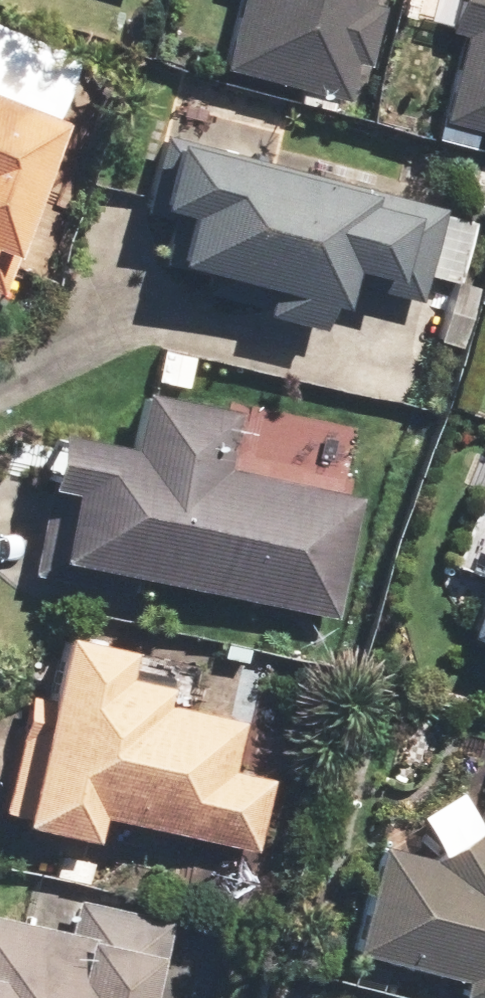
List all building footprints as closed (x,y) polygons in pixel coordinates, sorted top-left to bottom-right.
[(220,69),(346,100),(355,63),(369,66),(384,5),(371,2),(371,0),(237,0),(220,69)] [(448,31),(463,35),(441,121),(484,132),(484,0),(456,0),(448,31)] [(0,97),(0,251),(9,255),(60,120),(0,97)] [(443,207),(161,134),(141,210),(170,218),(158,264),(206,276),(202,292),(261,307),(259,314),(318,329),(325,302),(340,306),(347,280),(419,299),(443,207)] [(127,442),(54,425),(41,480),(47,481),(27,571),(126,593),(131,570),(331,615),(358,493),(225,463),(237,407),(140,385),(127,442)] [(464,632),(484,641),(484,578),(464,632)] [(59,627),(42,695),(26,691),(0,800),(0,808),(15,812),(14,816),(87,833),(92,809),(250,847),(267,774),(226,764),(238,715),(162,697),(166,681),(121,670),(127,644),(59,627)] [(477,826),(431,855),(375,840),(346,946),(459,976),(455,991),(481,997),(484,997),(484,796),(477,826)] [(0,909),(0,997),(149,997),(169,916),(70,892),(63,924),(0,909)]
